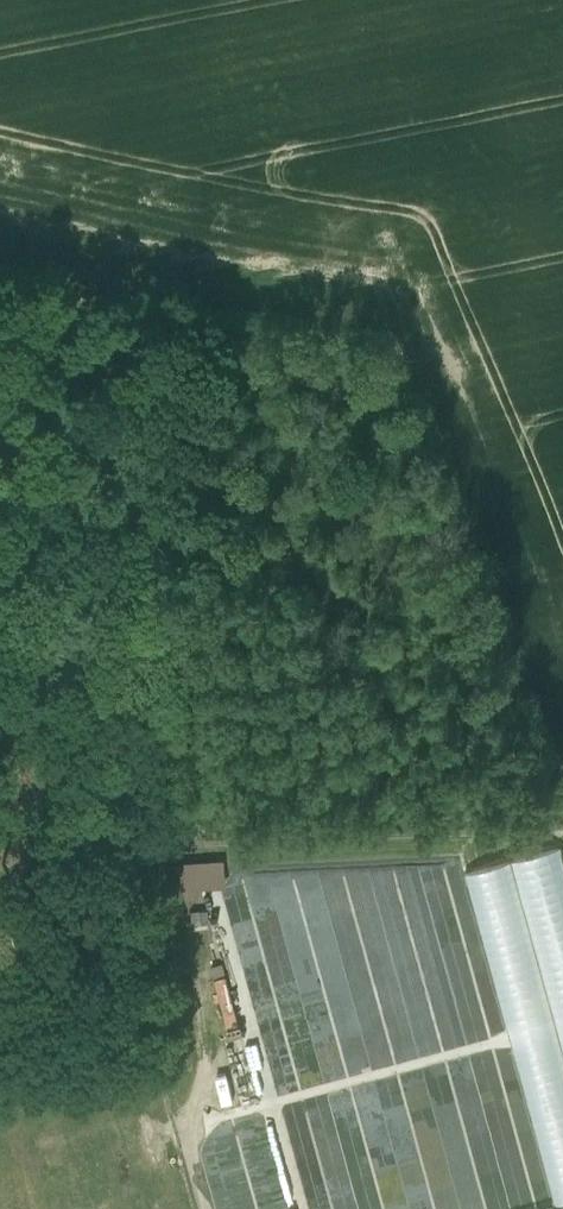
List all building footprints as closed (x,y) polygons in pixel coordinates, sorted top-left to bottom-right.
[(466,874),(556,1204),(562,1202),(562,859),(560,848),(466,874)] [(225,858),(182,860),(183,887),(227,885),(225,858)]
